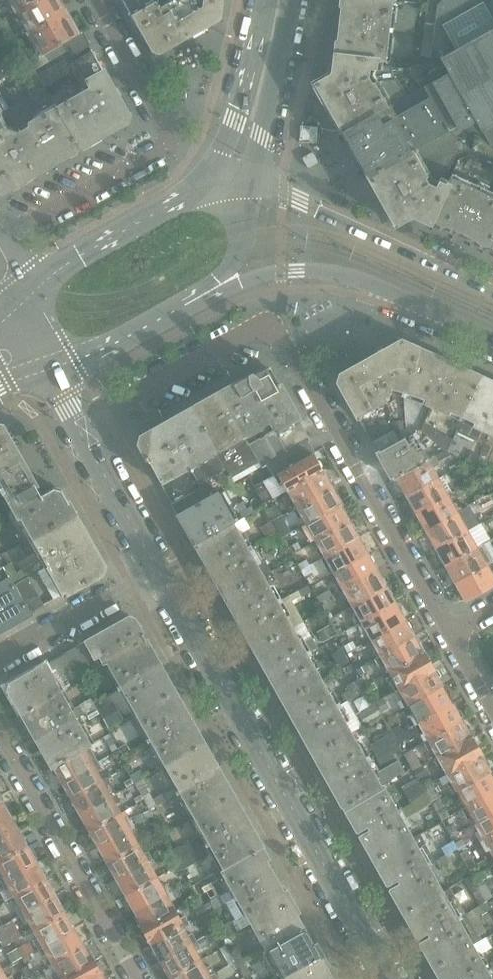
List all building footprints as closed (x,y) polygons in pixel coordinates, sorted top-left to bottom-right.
[(15,11),(16,11),(35,0),(9,0),(15,11)] [(78,34),(59,0),(35,0),(16,11),(42,56),(30,63),(34,70),(69,50),(64,42),(78,34)] [(133,17),(156,4),(153,0),(123,0),(133,17)] [(222,0),(153,0),(156,4),(133,17),(152,51),(159,53),(216,21),(220,15),(222,0)] [(394,0),(343,0),(340,27),(338,40),(336,42),(333,59),(378,64),(382,65),(386,30),(414,33),(417,3),(394,0)] [(492,121),(492,0),(441,0),(441,1),(437,4),(430,58),(441,59),(444,64),(449,72),(413,92),(388,106),(343,133),(345,136),(346,135),(366,171),(366,172),(383,204),(395,224),(409,216),(413,215),(428,222),(449,178),(445,176),(455,154),(458,153),(458,152),(460,148),(457,143),(454,141),(452,142),(450,139),(455,136),(461,139),(471,133),(478,137),(479,136),(478,139),(483,142),(489,145),(490,145),(483,133),(492,127),(492,121)] [(7,21),(16,15),(14,12),(0,20),(0,29),(9,24),(7,21)] [(71,55),(88,45),(81,32),(78,34),(64,42),(69,50),(71,55)] [(12,73),(19,68),(13,57),(0,64),(0,80),(12,73)] [(44,88),(71,72),(66,64),(63,59),(36,74),(39,80),(44,88)] [(388,106),(376,84),(372,78),(377,76),(378,64),(333,59),(330,76),(316,84),(317,86),(332,113),(343,133),(388,106)] [(424,69),(420,64),(416,62),(405,69),(411,78),(413,77),(414,80),(408,83),(413,92),(449,72),(444,64),(422,76),(420,73),(423,72),(424,69)] [(39,80),(36,74),(35,74),(33,71),(34,70),(30,63),(19,68),(12,73),(22,90),(39,80)] [(125,122),(128,114),(103,71),(84,81),(86,86),(82,89),(77,81),(49,97),(54,105),(52,106),(77,150),(102,136),(102,135),(110,130),(111,131),(125,122)] [(185,99),(184,79),(170,79),(168,79),(168,86),(169,101),(177,101),(177,99),(185,99)] [(49,166),(54,162),(77,150),(52,106),(27,120),(26,124),(28,126),(19,131),(5,127),(0,117),(0,190),(3,191),(49,166)] [(314,143),(316,125),(300,124),(299,142),(314,143)] [(478,151),(483,142),(478,139),(477,139),(472,149),(478,151)] [(485,154),(489,145),(483,142),(478,151),(485,154)] [(492,152),(492,146),(490,145),(489,145),(485,154),(491,157),(492,152)] [(449,178),(428,222),(440,228),(443,227),(492,250),(492,199),(449,178)] [(405,393),(407,367),(416,347),(400,340),(339,374),(337,382),(357,417),(385,402),(383,398),(391,394),(392,389),(405,393)] [(462,416),(479,376),(416,347),(407,367),(405,393),(424,399),(422,403),(447,414),(449,410),(462,416)] [(310,439),(271,370),(270,371),(265,370),(265,368),(254,374),(253,374),(249,376),(289,448),(290,450),(306,440),(307,441),(310,439)] [(289,448),(249,376),(247,377),(247,376),(192,406),(217,451),(234,441),(238,448),(237,448),(251,472),(261,466),(261,467),(263,467),(256,455),(261,452),(262,454),(273,448),(276,455),(289,448)] [(479,376),(462,416),(476,422),(474,427),(492,435),(492,382),(479,376)] [(210,480),(198,461),(217,451),(192,406),(141,435),(139,444),(171,501),(208,481),(210,480)] [(377,452),(398,440),(392,430),(390,431),(383,418),(366,429),(372,440),(371,441),(377,452)] [(403,429),(402,421),(392,422),(393,430),(403,429)] [(452,439),(432,430),(433,427),(425,423),(421,431),(442,450),(446,452),(452,439)] [(11,443),(3,427),(0,426),(0,449),(11,443)] [(396,477),(444,451),(442,450),(435,454),(429,444),(421,449),(420,447),(418,449),(412,438),(406,442),(403,438),(398,441),(398,440),(377,452),(392,479),(396,477)] [(313,453),(307,441),(306,440),(290,450),(289,448),(276,455),(273,448),(262,454),(261,452),(256,455),(263,467),(266,465),(272,477),(274,475),(313,453)] [(11,443),(0,449),(0,491),(3,484),(5,488),(3,490),(20,521),(22,520),(33,538),(75,514),(61,489),(53,487),(41,494),(11,443)] [(482,470),(488,456),(486,456),(490,447),(484,444),(475,466),(482,470)] [(405,494),(437,477),(432,468),(439,464),(438,462),(450,455),(444,451),(396,477),(399,483),(398,486),(401,492),(405,493),(405,494)] [(287,491),(323,471),(322,468),(322,465),(320,461),(317,460),(313,453),(274,475),(279,486),(283,484),(287,491)] [(293,509),(332,487),(323,471),(287,491),(291,498),(288,500),(293,509)] [(415,512),(447,495),(451,492),(442,475),(438,478),(437,477),(405,494),(409,500),(408,504),(411,510),(415,511),(415,512)] [(218,496),(208,481),(171,501),(195,545),(236,522),(237,521),(221,493),(218,496)] [(467,493),(463,486),(454,492),(459,499),(467,493)] [(305,523),(341,503),(332,487),(293,509),(298,519),(302,517),(305,523)] [(425,530),(457,512),(447,495),(415,512),(419,518),(418,521),(421,527),(424,528),(425,530)] [(244,516),(262,505),(260,501),(250,506),(251,506),(242,512),(244,516)] [(312,543),(315,541),(349,521),(346,515),(346,512),(341,503),(305,523),(309,531),(306,533),(312,543)] [(435,547),(467,529),(457,512),(425,530),(428,535),(427,539),(431,545),(434,546),(435,547)] [(102,562),(88,538),(75,514),(33,538),(48,565),(64,594),(98,574),(102,562)] [(283,522),(280,517),(274,520),(277,526),(283,522)] [(278,530),(273,520),(260,527),(266,537),(278,530)] [(321,558),(358,537),(354,531),(355,528),(353,523),(350,522),(349,521),(315,541),(319,548),(316,550),(321,558)] [(271,571),(256,544),(250,547),(236,522),(195,545),(226,600),(265,579),(263,575),(271,571)] [(445,564),(477,546),(467,529),(435,547),(438,553),(437,556),(441,562),(444,563),(445,564)] [(284,541),(282,536),(279,531),(261,541),(267,551),(284,541)] [(333,573),(368,554),(366,552),(367,549),(365,545),(362,544),(358,537),(321,558),(326,568),(330,566),(333,573)] [(301,548),(298,542),(288,547),(291,553),(301,548)] [(455,582),(492,560),(483,543),(477,547),(477,546),(445,564),(448,570),(447,573),(450,580),(454,580),(455,582)] [(339,591),(376,570),(373,563),(374,560),(371,556),(368,555),(368,554),(333,573),(337,581),(334,583),(339,591)] [(309,565),(306,560),(298,565),(301,570),(309,565)] [(492,560),(455,582),(458,588),(457,591),(460,597),(464,598),(465,600),(492,584),(492,575),(491,572),(492,571),(492,563),(492,562),(492,561),(492,560)] [(13,586),(4,568),(0,562),(0,629),(29,613),(24,604),(13,586)] [(32,575),(43,568),(40,563),(17,576),(20,582),(32,575)] [(315,570),(311,564),(309,565),(301,570),(304,576),(315,570)] [(386,587),(385,585),(386,582),(383,577),(380,577),(376,570),(339,591),(345,601),(348,599),(351,606),(386,587)] [(293,628),(265,579),(226,600),(254,650),(293,628)] [(357,624),(395,603),(391,596),(392,593),(390,589),(387,588),(386,587),(351,606),(355,614),(353,615),(357,624)] [(328,598),(332,595),(328,590),(316,597),(320,603),(328,598)] [(44,604),(39,595),(24,604),(29,613),(44,604)] [(370,639),(404,619),(403,618),(404,615),(402,610),(399,609),(395,603),(357,624),(364,634),(367,632),(370,639)] [(105,660),(145,638),(134,619),(127,617),(65,653),(73,668),(79,677),(101,665),(100,663),(105,660)] [(376,657),(414,636),(410,629),(411,626),(408,622),(405,621),(404,619),(370,639),(374,646),(371,648),(376,657)] [(336,635),(329,624),(316,632),(323,643),(336,635)] [(307,654),(318,648),(311,637),(301,643),(293,628),(254,650),(284,702),(322,680),(307,654)] [(388,672),(425,651),(420,643),(417,642),(414,636),(376,657),(382,667),(385,665),(388,672)] [(175,692),(145,638),(105,660),(135,714),(175,692)] [(354,647),(350,640),(342,645),(347,652),(354,647)] [(349,662),(342,648),(331,654),(339,668),(349,662)] [(398,690),(434,669),(425,651),(388,672),(393,680),(390,682),(395,692),(398,690)] [(53,680),(73,668),(65,653),(11,683),(9,690),(22,713),(60,692),(53,680)] [(358,673),(372,665),(370,661),(363,664),(355,669),(358,673)] [(408,707),(443,686),(438,678),(440,675),(437,669),(434,669),(398,690),(403,697),(400,699),(405,708),(408,707)] [(345,701),(367,689),(360,678),(349,685),(351,689),(341,694),(345,701)] [(351,733),(322,680),(284,702),(313,754),(351,733)] [(414,724),(452,703),(449,697),(451,693),(448,688),(444,688),(443,686),(408,707),(412,714),(409,716),(414,724)] [(382,696),(379,690),(372,694),(375,700),(382,696)] [(75,718),(60,692),(22,713),(52,766),(54,765),(88,745),(90,744),(75,718)] [(204,744),(175,692),(135,714),(164,766),(204,744)] [(388,707),(382,698),(375,702),(381,712),(388,707)] [(95,706),(93,703),(90,699),(79,705),(84,713),(95,706)] [(382,715),(375,703),(358,713),(365,725),(382,715)] [(427,740),(462,720),(461,719),(463,715),(460,710),(456,709),(452,703),(414,724),(420,735),(423,733),(427,740)] [(116,724),(107,710),(100,714),(108,728),(116,724)] [(436,757),(473,737),(472,736),(473,733),(470,728),(466,728),(462,720),(427,740),(424,742),(430,752),(432,750),(436,757)] [(403,731),(399,725),(391,729),(395,736),(403,731)] [(399,742),(412,735),(408,729),(403,731),(395,736),(399,742)] [(396,741),(397,741),(392,732),(370,745),(375,754),(388,746),(396,741)] [(381,784),(351,733),(313,754),(342,806),(381,784)] [(111,737),(106,740),(113,752),(117,749),(111,737)] [(446,774),(482,754),(473,737),(436,757),(434,759),(439,769),(442,767),(446,774)] [(396,741),(388,746),(389,747),(393,754),(400,749),(396,741)] [(233,795),(204,744),(164,766),(193,817),(233,795)] [(64,779),(97,761),(88,745),(54,765),(55,767),(53,768),(58,777),(62,775),(64,779)] [(393,754),(389,747),(377,754),(383,764),(395,757),(393,754)] [(422,766),(413,749),(403,755),(413,771),(422,766)] [(116,759),(122,756),(118,750),(110,754),(113,758),(116,759)] [(456,792),(490,772),(486,765),(487,762),(482,754),(446,774),(450,782),(447,784),(453,794),(456,792)] [(102,769),(97,761),(64,779),(67,784),(63,786),(68,795),(70,794),(72,797),(102,780),(97,772),(102,769)] [(426,774),(422,767),(414,772),(418,779),(426,774)] [(145,777),(141,769),(130,776),(134,783),(134,782),(142,779),(145,777)] [(492,791),(492,774),(491,773),(490,772),(456,792),(460,798),(457,800),(462,809),(492,791)] [(157,805),(167,800),(168,803),(179,797),(174,788),(164,794),(163,793),(153,799),(142,779),(134,782),(149,809),(157,805)] [(83,812),(115,794),(111,787),(107,789),(102,780),(72,797),(73,799),(71,800),(76,809),(80,807),(83,812)] [(440,800),(431,783),(423,787),(427,794),(431,802),(432,804),(440,800)] [(407,827),(382,784),(381,785),(381,784),(342,806),(347,815),(350,816),(356,828),(359,829),(362,834),(361,836),(368,848),(367,851),(372,860),(412,837),(406,827),(407,827)] [(427,794),(423,787),(422,788),(420,784),(407,790),(413,802),(427,794)] [(492,813),(492,791),(462,809),(467,819),(470,817),(473,824),(492,813)] [(119,801),(115,794),(83,812),(85,816),(81,818),(86,827),(88,826),(90,829),(121,813),(115,804),(119,801)] [(416,811),(431,802),(427,794),(413,802),(411,803),(416,811)] [(262,848),(233,795),(193,817),(222,870),(262,848)] [(152,816),(149,810),(141,814),(145,820),(152,816)] [(101,844),(134,827),(124,811),(121,813),(90,829),(91,832),(90,833),(95,842),(98,840),(101,844)] [(14,830),(12,826),(16,824),(11,815),(9,816),(7,813),(0,817),(0,838),(14,830)] [(492,834),(492,813),(473,824),(477,831),(474,833),(479,841),(492,834)] [(458,832),(452,822),(445,827),(451,837),(458,832)] [(108,861),(139,844),(134,836),(138,833),(134,827),(101,844),(103,848),(100,850),(105,860),(106,859),(108,861)] [(26,846),(24,843),(26,842),(20,833),(17,835),(14,830),(0,838),(0,861),(26,846)] [(435,860),(420,833),(412,838),(412,837),(372,860),(377,868),(380,870),(386,882),(389,882),(392,887),(391,890),(398,902),(397,905),(402,913),(443,891),(427,865),(435,860)] [(492,856),(492,834),(479,841),(486,852),(489,850),(492,856)] [(179,860),(202,847),(197,838),(174,851),(179,860)] [(467,848),(462,839),(455,844),(460,853),(467,848)] [(456,849),(452,841),(445,846),(446,848),(444,849),(447,854),(456,849)] [(119,876),(152,859),(147,851),(144,853),(139,844),(108,861),(110,864),(108,865),(113,874),(117,872),(119,876)] [(33,863),(31,859),(34,857),(29,848),(28,849),(26,846),(0,861),(0,872),(0,873),(0,882),(33,863)] [(184,869),(208,856),(202,847),(179,860),(184,869)] [(283,891),(271,871),(265,859),(268,858),(262,848),(222,870),(221,870),(245,914),(235,920),(240,930),(251,924),(292,900),(286,890),(283,891)] [(475,865),(467,850),(460,854),(468,869),(475,865)] [(449,861),(445,855),(435,861),(439,867),(449,861)] [(156,866),(152,859),(119,876),(122,881),(118,883),(123,892),(125,891),(126,894),(157,877),(152,868),(156,866)] [(44,878),(42,876),(44,875),(39,866),(35,868),(33,863),(0,882),(4,889),(5,890),(9,888),(13,895),(44,878)] [(478,886),(492,878),(488,870),(474,878),(478,886)] [(189,881),(184,874),(177,877),(182,885),(189,881)] [(486,901),(470,874),(463,878),(479,904),(486,901)] [(137,909),(169,891),(165,884),(162,885),(157,877),(126,894),(128,897),(126,898),(131,907),(135,905),(137,909)] [(19,915),(52,896),(49,892),(53,890),(48,881),(46,882),(44,878),(13,895),(18,903),(19,906),(15,908),(19,915)] [(184,891),(191,887),(189,883),(182,887),(184,891)] [(492,897),(485,883),(479,887),(486,900),(492,897)] [(458,918),(450,905),(457,901),(449,887),(443,891),(402,913),(407,921),(410,923),(416,935),(419,936),(422,941),(421,943),(428,955),(427,958),(432,967),(473,944),(487,936),(473,909),(458,918)] [(141,928),(175,910),(170,901),(174,899),(169,891),(137,909),(140,913),(134,916),(141,928)] [(225,903),(220,895),(210,902),(215,910),(225,903)] [(32,929),(63,912),(61,909),(63,908),(58,899),(54,901),(52,896),(19,915),(23,922),(23,924),(28,921),(32,929)] [(313,945),(301,924),(295,913),(298,911),(292,900),(251,924),(281,977),(322,954),(316,943),(313,945)] [(491,909),(486,901),(475,908),(479,915),(491,909)] [(154,942),(188,923),(185,916),(180,919),(175,910),(141,928),(148,940),(152,939),(154,942)] [(37,948),(70,929),(68,925),(72,923),(67,914),(65,915),(63,912),(32,929),(38,938),(34,941),(37,948)] [(215,930),(207,914),(199,918),(207,934),(205,935),(209,943),(221,937),(216,929),(215,930)] [(22,936),(12,919),(3,925),(12,941),(22,936)] [(163,959),(195,940),(192,934),(187,936),(183,928),(189,924),(188,923),(154,942),(154,943),(152,944),(154,946),(152,947),(157,956),(161,954),(163,959)] [(3,925),(0,926),(0,939),(4,946),(12,941),(3,925)] [(51,962),(82,945),(80,942),(82,941),(76,932),(73,934),(70,929),(37,948),(42,957),(47,954),(51,962)] [(196,952),(199,951),(198,949),(208,943),(204,936),(196,941),(195,940),(163,959),(166,963),(162,965),(167,974),(169,973),(170,976),(200,959),(196,952)] [(32,951),(28,942),(17,948),(21,956),(32,951)] [(473,944),(432,967),(437,975),(440,976),(441,978),(492,978),(473,944)] [(95,960),(87,946),(83,948),(82,945),(51,962),(57,971),(52,974),(55,978),(61,978),(95,960)] [(234,962),(231,956),(231,957),(225,946),(220,949),(226,960),(218,964),(221,969),(234,962)] [(21,958),(16,949),(7,954),(12,963),(21,958)] [(244,962),(239,952),(231,956),(234,962),(235,962),(237,966),(244,962)] [(33,959),(30,953),(22,958),(25,963),(33,959)] [(331,978),(325,966),(328,964),(322,954),(281,977),(282,978),(332,978),(331,978)] [(214,973),(210,965),(205,968),(200,959),(170,976),(172,978),(171,978),(203,978),(214,973)] [(61,978),(97,978),(100,978),(98,974),(101,972),(95,960),(61,978)] [(241,974),(234,963),(228,967),(235,978),(241,974)] [(251,974),(245,963),(238,967),(245,978),(251,974)] [(30,973),(26,967),(20,971),(23,977),(30,973)] [(11,976),(7,978),(2,969),(0,970),(0,978),(13,978),(11,976)]
